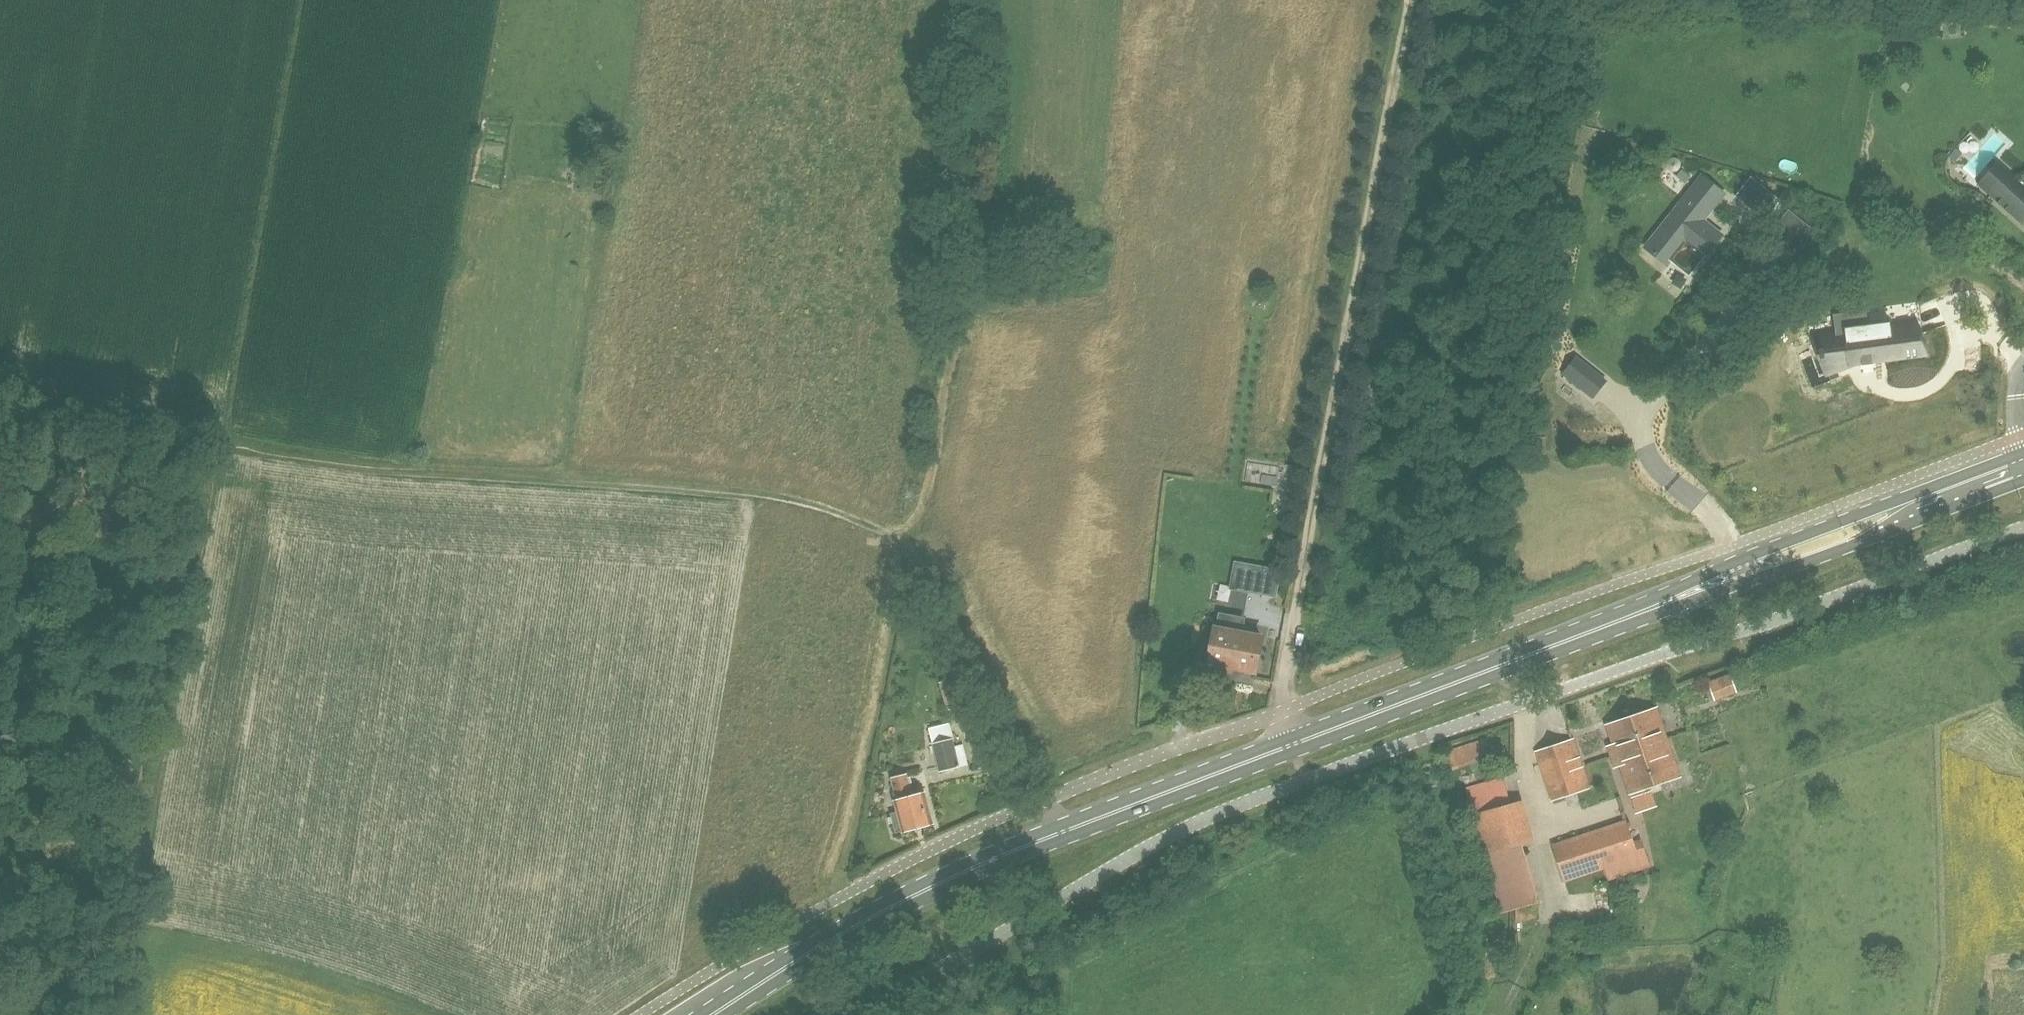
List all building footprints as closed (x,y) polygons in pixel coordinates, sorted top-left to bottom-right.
[(1704,175),(1690,192),(1646,247),(1667,263),(1669,261),(1671,262),(1674,264),(1678,265),(1681,266),(1684,267),(1687,267),(1688,266),(1691,266),(1694,265),(1696,264),(1698,263),(1700,262),(1702,260),(1703,259),(1705,256),(1721,235),(1702,220),(1725,192),(1704,175)] [(1991,195),(1999,201),(2011,213),(2023,224),(2023,190),(2016,183),(2008,176),(1991,195)] [(1773,194),(1757,214),(1768,223),(1784,203),(1773,194)] [(1835,332),(1819,334),(1821,348),(1819,348),(1820,358),(1823,357),(1829,372),(1862,359),(1863,365),(1873,364),(1873,362),(1926,355),(1923,332),(1919,332),(1914,320),(1889,330),(1869,332),(1868,325),(1845,328),(1845,330),(1835,332)] [(1279,569),(1265,567),(1261,591),(1275,593),(1279,569)] [(1246,595),(1248,584),(1222,579),(1220,589),(1246,595)] [(1255,669),(1261,635),(1238,631),(1240,620),(1219,616),(1216,627),(1209,665),(1224,668),(1224,664),(1255,669)] [(1199,672),(1183,669),(1181,678),(1197,681),(1199,672)] [(1722,699),(1747,689),(1739,669),(1703,684),(1706,693),(1718,688),(1722,699)] [(1666,737),(1657,709),(1608,726),(1617,754),(1666,737)] [(940,771),(960,766),(949,723),(930,728),(940,771)] [(1680,776),(1666,737),(1617,754),(1631,792),(1680,776)] [(1589,788),(1574,743),(1573,740),(1537,753),(1553,800),(1589,788)] [(934,823),(926,792),(913,796),(907,774),(892,778),(898,800),(895,800),(898,811),(891,813),(896,833),(903,831),(934,823)] [(1627,821),(1553,846),(1564,879),(1606,865),(1610,877),(1649,863),(1645,851),(1638,854),(1627,821)] [(1486,854),(1502,913),(1539,902),(1523,843),(1486,854)]
